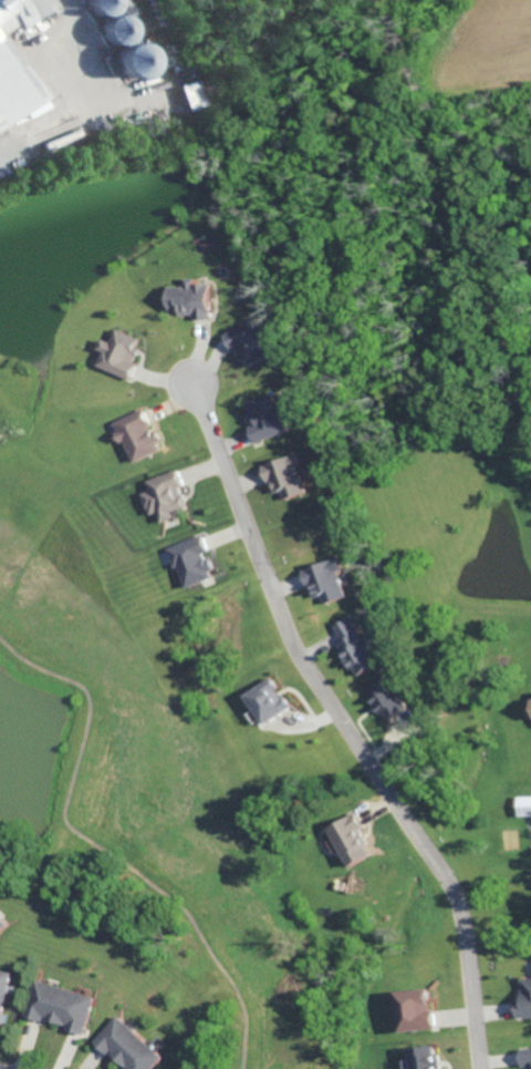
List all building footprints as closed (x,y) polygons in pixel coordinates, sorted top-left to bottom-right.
[(53,7),(49,0),(0,0),(0,37),(53,7)] [(150,66),(149,49),(124,40),(129,26),(129,20),(109,13),(114,0),(80,0),(79,2),(79,10),(96,16),(93,25),(93,40),(108,45),(108,49),(105,56),(106,71),(117,75),(126,75),(128,76),(146,75),(150,66)] [(37,107),(0,42),(0,128),(37,107)] [(179,84),(185,110),(205,105),(200,80),(179,84)] [(183,286),(165,286),(166,313),(192,312),(192,319),(211,318),(210,283),(194,283),(193,277),(183,277),(183,286)] [(244,368),(272,353),(252,317),(224,333),(244,368)] [(96,366),(128,378),(143,340),(115,328),(110,342),(101,338),(97,348),(103,350),(96,366)] [(247,429),(253,443),(288,429),(272,391),(245,402),(255,426),(247,429)] [(144,408),(114,421),(118,431),(114,433),(118,443),(123,441),(133,462),(158,450),(155,441),(158,439),(144,408)] [(283,499),(306,490),(296,467),(301,465),(296,451),(260,465),(271,493),(280,490),(283,499)] [(177,471),(146,482),(148,490),(140,493),(146,507),(147,507),(149,514),(156,512),(160,523),(175,517),(174,513),(185,508),(177,487),(183,486),(177,471)] [(166,547),(173,568),(176,567),(184,587),(211,577),(208,569),(214,567),(210,558),(204,561),(200,553),(207,551),(201,535),(166,547)] [(344,595),(335,571),(339,569),(334,556),(300,569),(311,598),(320,594),(323,603),(344,595)] [(331,625),(345,653),(343,655),(353,675),(376,663),(369,650),(377,646),(371,634),(361,639),(350,616),(331,625)] [(241,695),(261,724),(290,707),(283,696),(279,699),(272,689),(277,686),(270,676),(241,695)] [(369,700),(374,712),(382,709),(384,717),(404,709),(391,676),(368,685),(373,698),(369,700)] [(515,795),(516,817),(530,817),(530,795),(515,795)] [(326,829),(346,866),(369,854),(364,844),(368,843),(360,828),(364,826),(356,812),(326,829)] [(3,1003),(0,1002),(0,971),(9,973),(3,1003)] [(519,980),(530,979),(530,1016),(516,1018),(513,1001),(519,1000),(517,991),(521,991),(519,980)] [(52,1019),(42,1016),(41,1020),(21,1014),(32,980),(62,989),(52,1019)] [(393,991),(397,1031),(436,1026),(434,1009),(429,1010),(427,988),(393,991)] [(52,1019),(63,1022),(62,1027),(81,1032),(91,999),(62,989),(52,1019)] [(118,1059),(111,1051),(108,1055),(94,1041),(118,1015),(140,1037),(118,1059)] [(127,1067),(125,1068),(152,1068),(163,1058),(140,1037),(118,1059),(127,1067)] [(411,1068),(438,1068),(435,1046),(409,1049),(411,1068)] [(519,1050),(530,1049),(530,1063),(521,1065),(519,1050)]
